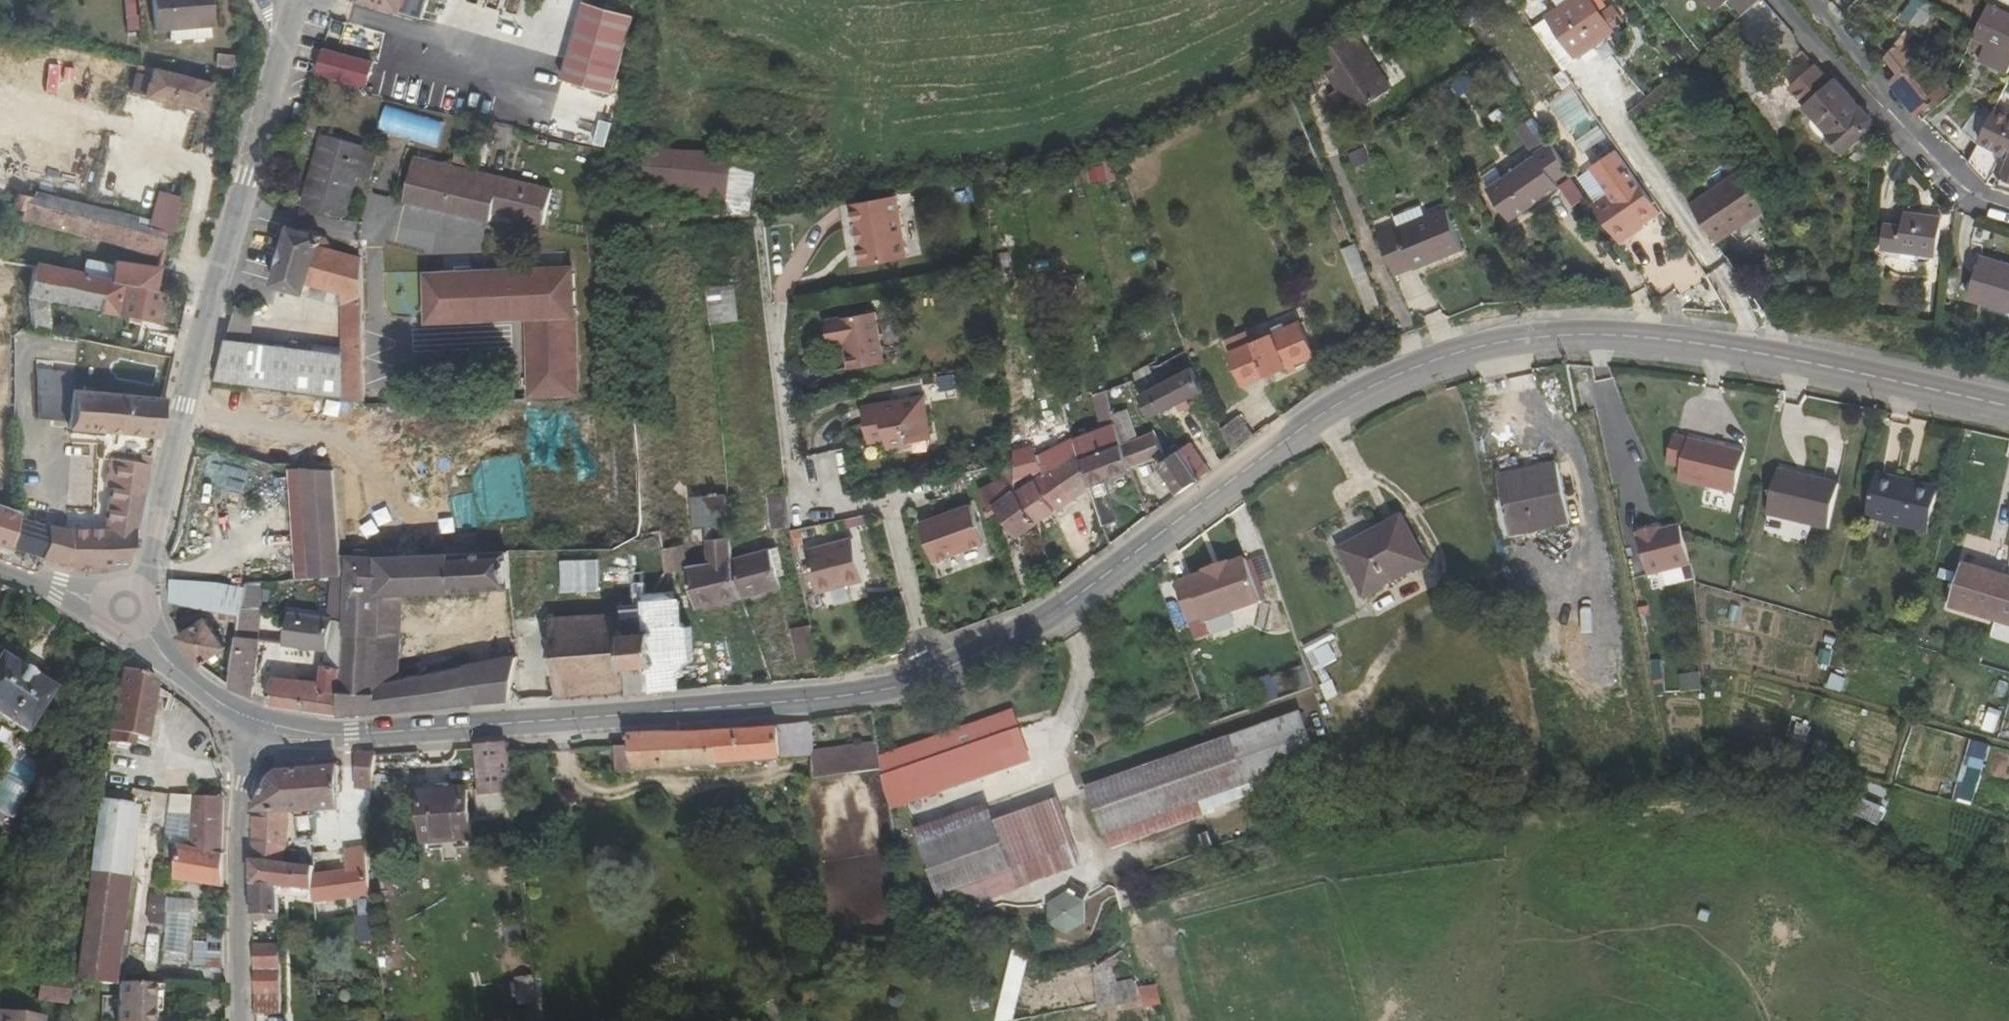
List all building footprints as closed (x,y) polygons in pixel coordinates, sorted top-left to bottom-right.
[(136,30),(136,0),(124,0),(125,30),(136,30)] [(209,27),(207,0),(150,0),(153,31),(167,30),(167,40),(208,38),(207,27),(209,27)] [(422,20),(427,0),(359,0),(358,3),(422,20)] [(529,14),(533,0),(485,0),(529,14)] [(590,0),(583,0),(561,75),(611,89),(632,12),(590,0)] [(1590,0),(1577,0),(1550,18),(1580,62),(1601,47),(1596,40),(1610,29),(1590,0)] [(1929,1),(1911,24),(1921,32),(1931,20),(1960,38),(1968,26),(1929,1)] [(1762,4),(1741,9),(1748,35),(1769,30),(1762,4)] [(1972,38),(1983,44),(1980,50),(1976,60),(2007,73),(2008,68),(2008,13),(1987,4),(1972,38)] [(1353,28),(1314,54),(1355,115),(1393,90),(1353,28)] [(1983,44),(1972,38),(1969,45),(1980,50),(1983,44)] [(1898,41),(1887,56),(1893,63),(1897,60),(1904,68),(1891,81),(1922,115),(1944,93),(1898,41)] [(323,48),(316,72),(373,87),(379,63),(323,48)] [(199,112),(206,87),(207,82),(139,65),(136,64),(129,91),(141,94),(140,98),(199,112)] [(1843,146),(1868,124),(1867,114),(1835,78),(1831,81),(1817,66),(1791,88),(1843,146)] [(1590,165),(1614,148),(1572,88),(1547,104),(1590,165)] [(1958,137),(1978,146),(1994,113),(1978,106),(1958,137)] [(2008,190),(2008,113),(1996,107),(1994,113),(1978,146),(1970,164),(1987,180),(1998,154),(2008,159),(1999,185),(2008,190)] [(356,175),(370,179),(379,148),(327,133),(308,205),(344,215),(356,175)] [(1568,170),(1548,141),(1533,150),(1533,155),(1487,186),(1510,221),(1558,187),(1554,180),(1568,170)] [(468,162),(470,149),(456,146),(454,159),(468,162)] [(641,189),(729,196),(729,193),(752,194),(757,153),(644,146),(641,189)] [(1608,192),(1592,204),(1619,242),(1634,233),(1632,229),(1658,210),(1633,174),(1614,148),(1590,165),(1608,192)] [(1368,162),(1363,149),(1349,155),(1354,168),(1368,162)] [(405,201),(493,221),(494,213),(543,224),(552,188),(415,158),(405,201)] [(1095,165),(1096,179),(1115,177),(1114,163),(1095,165)] [(1690,204),(1715,242),(1766,208),(1741,170),(1690,204)] [(372,179),(370,179),(356,175),(344,215),(361,219),(372,179)] [(1029,179),(1021,180),(1023,195),(1031,193),(1029,179)] [(171,232),(180,194),(158,189),(151,219),(149,227),(164,231),(171,232)] [(40,201),(42,193),(35,191),(32,199),(40,201)] [(160,255),(164,231),(149,227),(136,225),(138,216),(42,193),(40,201),(32,199),(14,194),(13,199),(11,209),(23,212),(21,220),(160,255)] [(898,195),(852,203),(862,263),(907,255),(898,195)] [(1395,225),(1376,232),(1394,276),(1413,267),(1415,270),(1462,250),(1445,208),(1397,227),(1395,225)] [(1941,217),(1905,212),(1903,225),(1885,222),(1883,248),(1937,256),(1941,217)] [(149,227),(151,219),(138,216),(136,225),(149,227)] [(289,226),(272,285),(341,303),(342,346),(344,393),(365,395),(364,256),(336,249),(331,237),(289,226)] [(1370,286),(1353,244),(1344,248),(1360,290),(1370,286)] [(2008,310),(2008,262),(1982,255),(1970,298),(2008,310)] [(10,297),(13,330),(31,330),(31,328),(27,300),(35,266),(0,258),(0,294),(10,297)] [(573,261),(459,267),(459,284),(512,283),(515,314),(528,313),(531,391),(581,388),(573,261)] [(153,291),(157,270),(111,263),(109,282),(35,266),(27,300),(31,328),(50,332),(47,301),(115,315),(122,285),(153,291)] [(426,317),(515,314),(512,283),(459,284),(459,267),(425,268),(426,317)] [(735,283),(706,287),(710,323),(738,320),(735,283)] [(162,292),(153,291),(122,285),(115,315),(157,323),(162,292)] [(1380,309),(1374,294),(1364,298),(1370,314),(1380,309)] [(239,307),(229,338),(252,341),(256,311),(239,307)] [(878,311),(834,318),(836,342),(846,341),(850,368),(886,362),(878,311)] [(1165,360),(1135,376),(1140,393),(1138,394),(1150,419),(1154,416),(1202,392),(1189,363),(1175,322),(1161,326),(1168,352),(1164,356),(1165,360)] [(1243,384),(1313,355),(1300,322),(1286,329),(1283,322),(1250,337),(1246,330),(1225,339),(1243,384)] [(172,357),(177,333),(145,327),(140,350),(172,357)] [(252,341),(229,338),(216,379),(275,387),(281,345),(252,341)] [(281,345),(275,387),(344,393),(342,346),(301,340),(299,347),(281,345)] [(164,397),(40,386),(39,416),(67,420),(66,429),(156,438),(164,397)] [(1095,393),(1102,427),(1115,423),(1107,390),(1095,393)] [(926,399),(865,409),(870,444),(888,442),(890,452),(912,448),(911,440),(932,437),(926,399)] [(1239,417),(1220,430),(1232,453),(1254,435),(1239,417)] [(1102,427),(1074,438),(1091,487),(1102,525),(1116,519),(1105,477),(1131,467),(1122,442),(1115,423),(1102,427)] [(1122,442),(1131,467),(1162,454),(1153,430),(1133,438),(1122,442)] [(1743,450),(1673,434),(1666,465),(1681,469),(1678,481),(1733,494),(1743,450)] [(1065,460),(1017,491),(1037,522),(1091,487),(1074,438),(1060,443),(1065,460)] [(1179,452),(1196,479),(1209,470),(1191,443),(1179,452)] [(1179,452),(1178,451),(1160,464),(1178,493),(1196,479),(1179,452)] [(129,566),(150,464),(115,460),(103,524),(107,527),(70,529),(65,565),(84,567),(129,566)] [(1553,461),(1496,473),(1510,538),(1567,526),(1553,461)] [(291,468),(298,578),(314,576),(305,466),(291,468)] [(321,576),(343,574),(334,468),(305,466),(314,576),(321,576)] [(1838,482),(1778,469),(1766,514),(1827,529),(1838,482)] [(1017,491),(1015,473),(981,490),(988,511),(996,505),(1017,491)] [(1939,488),(1877,473),(1866,517),(1929,532),(1939,488)] [(791,525),(787,490),(767,492),(771,527),(791,525)] [(1037,522),(1017,491),(996,505),(1017,536),(1037,522)] [(710,561),(687,565),(688,568),(698,606),(743,597),(733,557),(726,492),(691,496),(694,528),(707,527),(710,561)] [(986,544),(974,504),(921,522),(934,560),(986,544)] [(5,547),(18,513),(0,508),(0,545),(5,547)] [(1340,548),(1380,529),(1371,512),(1331,531),(1340,548)] [(5,547),(40,558),(47,523),(18,513),(5,547)] [(1402,518),(1380,529),(1340,548),(1365,596),(1426,564),(1402,518)] [(40,558),(65,565),(70,529),(47,523),(40,558)] [(1690,565),(1679,525),(1663,529),(1662,525),(1636,532),(1649,577),(1690,565)] [(438,552),(396,554),(348,554),(347,573),(345,618),(343,651),(342,664),(342,665),(341,713),(510,700),(518,656),(461,666),(399,677),(379,680),(383,594),(417,592),(509,588),(507,550),(489,550),(488,539),(469,540),(470,551),(438,552)] [(856,539),(810,550),(819,592),(865,582),(856,539)] [(683,544),(662,547),(665,571),(677,571),(688,568),(687,565),(683,544)] [(733,557),(743,597),(779,587),(778,582),(771,552),(770,548),(733,557)] [(771,552),(778,582),(785,580),(778,550),(771,552)] [(1949,606),(1995,620),(2008,577),(1963,562),(1949,606)] [(1201,624),(1203,630),(1260,607),(1243,564),(1229,570),(1226,566),(1201,575),(1202,579),(1187,585),(1201,624)] [(677,571),(665,571),(652,595),(652,599),(662,598),(677,571)] [(345,618),(347,573),(343,574),(321,576),(320,605),(332,606),(333,617),(345,618)] [(222,611),(243,615),(244,611),(247,586),(212,580),(173,577),(172,602),(222,611)] [(1995,620),(2008,624),(2008,577),(1995,620)] [(248,582),(247,586),(244,611),(256,612),(258,609),(262,609),(266,580),(248,582)] [(1201,624),(1187,585),(1171,590),(1185,630),(1201,624)] [(379,680),(399,677),(397,661),(414,658),(417,592),(383,594),(379,680)] [(657,691),(663,690),(663,684),(672,676),(675,662),(682,658),(687,652),(687,642),(685,633),(675,623),(674,610),(669,601),(662,598),(652,599),(652,595),(646,595),(646,600),(630,602),(628,597),(622,597),(622,602),(613,603),(612,610),(561,615),(560,607),(550,608),(551,615),(543,616),(543,624),(551,624),(553,638),(545,640),(545,647),(553,647),(554,660),(546,661),(547,671),(554,671),(556,689),(549,690),(549,698),(556,697),(558,701),(563,700),(563,697),(578,696),(579,700),(585,700),(585,695),(608,694),(609,697),(617,696),(618,693),(629,692),(630,696),(639,695),(638,693),(650,692),(651,695),(657,694),(657,691)] [(1788,610),(1778,607),(1776,616),(1787,618),(1788,610)] [(284,643),(325,648),(328,649),(333,617),(290,610),(284,643)] [(220,618),(242,622),(243,615),(222,611),(220,618)] [(180,637),(200,665),(227,645),(207,617),(180,637)] [(328,649),(343,651),(345,618),(333,617),(328,649)] [(792,627),(795,648),(791,649),(793,659),(818,655),(813,624),(792,627)] [(232,688),(256,697),(262,638),(240,635),(234,676),(232,688)] [(323,660),(342,664),(343,651),(328,649),(325,648),(323,660)] [(399,677),(461,666),(458,648),(414,658),(397,661),(399,677)] [(0,658),(0,717),(23,732),(51,691),(0,658)] [(268,701),(341,713),(342,665),(323,664),(321,678),(313,677),(312,680),(301,679),(300,681),(273,677),(268,701)] [(158,677),(119,668),(107,722),(104,746),(127,750),(129,738),(147,741),(157,682),(158,677)] [(216,677),(232,688),(234,676),(220,670),(216,677)] [(1831,671),(1827,686),(1842,691),(1847,675),(1831,671)] [(1679,673),(1680,692),(1701,691),(1700,672),(1679,673)] [(1920,702),(1907,698),(1904,713),(1918,716),(1920,702)] [(1998,734),(2005,711),(1988,707),(1982,729),(1998,734)] [(1257,782),(1314,762),(1297,713),(1239,733),(1257,782)] [(991,738),(1017,729),(1012,716),(986,725),(991,738)] [(779,726),(781,759),(812,756),(811,749),(808,723),(779,726)] [(629,745),(615,747),(616,772),(781,759),(779,726),(629,734),(629,745)] [(909,804),(1003,770),(1029,761),(1017,729),(991,738),(935,758),(898,772),(909,804)] [(1248,785),(1257,782),(1239,733),(1231,736),(1248,785)] [(1087,786),(1104,835),(1248,785),(1231,736),(1087,786)] [(891,754),(898,772),(935,758),(928,740),(891,754)] [(811,749),(812,756),(814,778),(879,769),(875,742),(811,749)] [(507,743),(476,745),(482,813),(515,810),(509,754),(507,743)] [(374,764),(374,753),(358,754),(357,765),(374,764)] [(1029,761),(1003,770),(1005,777),(1030,767),(1029,761)] [(1257,782),(1261,792),(1318,773),(1314,762),(1257,782)] [(374,764),(357,765),(357,791),(371,792),(374,764)] [(340,811),(338,767),(313,769),(280,772),(271,778),(253,813),(254,839),(286,847),(289,812),(340,811)] [(1252,796),(1261,792),(1257,782),(1248,785),(1252,796)] [(1107,845),(1252,796),(1248,785),(1104,835),(1107,845)] [(466,790),(421,793),(425,843),(470,838),(466,790)] [(225,887),(224,798),(187,797),(186,827),(186,845),(175,845),(175,879),(225,887)] [(921,846),(939,896),(1010,871),(1074,848),(1056,799),(993,821),(921,846)] [(915,829),(921,846),(993,821),(987,804),(915,829)] [(916,824),(941,816),(938,805),(912,814),(916,824)] [(354,818),(351,850),(366,848),(369,819),(354,818)] [(186,845),(186,827),(174,827),(175,845),(186,845)] [(286,847),(254,839),(254,885),(279,886),(314,892),(314,875),(314,866),(284,862),(286,847)] [(346,871),(314,875),(314,892),(314,899),(371,893),(366,848),(351,850),(344,851),(346,871)] [(1010,871),(1016,890),(1081,867),(1074,848),(1010,871)] [(125,857),(90,852),(73,979),(116,985),(130,880),(122,879),(125,857)] [(945,915),(1016,890),(1010,871),(939,896),(945,915)] [(279,886),(254,885),(254,921),(278,920),(279,886)] [(359,942),(376,941),(373,913),(357,915),(359,942)] [(1074,926),(1072,916),(1044,923),(1047,933),(1074,926)] [(224,967),(226,935),(196,934),(194,965),(224,967)] [(280,942),(254,943),(255,1015),(281,1015),(280,942)] [(1001,1020),(1002,1020),(1017,1020),(1027,952),(1011,949),(1001,1020)] [(1096,1007),(1139,1004),(1137,979),(1114,981),(1113,963),(1093,965),(1096,1007)] [(153,985),(119,984),(118,1020),(152,1020),(153,985)] [(1142,985),(1143,1012),(1162,1011),(1160,984),(1142,985)] [(67,1002),(68,988),(37,986),(36,1000),(67,1002)] [(40,1017),(0,1012),(0,1020),(40,1020),(40,1017)]
